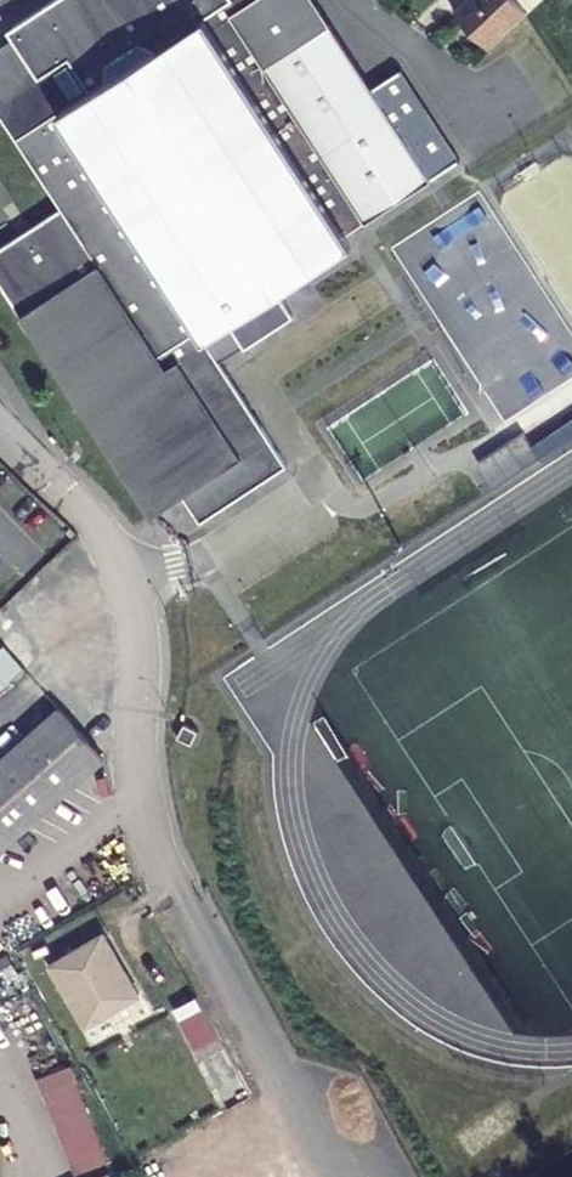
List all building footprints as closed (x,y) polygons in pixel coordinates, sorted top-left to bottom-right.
[(9,37),(14,45),(23,58),(0,73),(0,118),(63,215),(41,230),(0,257),(0,288),(155,523),(186,503),(203,529),(290,472),(221,367),(218,363),(242,348),(245,353),(247,356),(296,323),(280,299),(294,290),(288,280),(460,168),(401,77),(373,95),(311,0),(65,0),(9,37)] [(546,0),(467,0),(455,12),(492,49),(546,0)] [(23,58),(14,45),(0,54),(0,73),(23,58)] [(242,348),(218,363),(221,367),(245,353),(242,348)] [(23,667),(1,643),(0,644),(0,688),(23,667)] [(107,763),(63,713),(0,768),(0,858),(107,763)] [(193,731),(187,729),(181,742),(194,750),(202,736),(193,731)] [(86,1027),(141,997),(107,935),(52,965),(86,1027)] [(180,1008),(232,1104),(254,1093),(199,997),(180,1008)] [(111,1162),(80,1083),(49,1095),(80,1175),(111,1162)]
